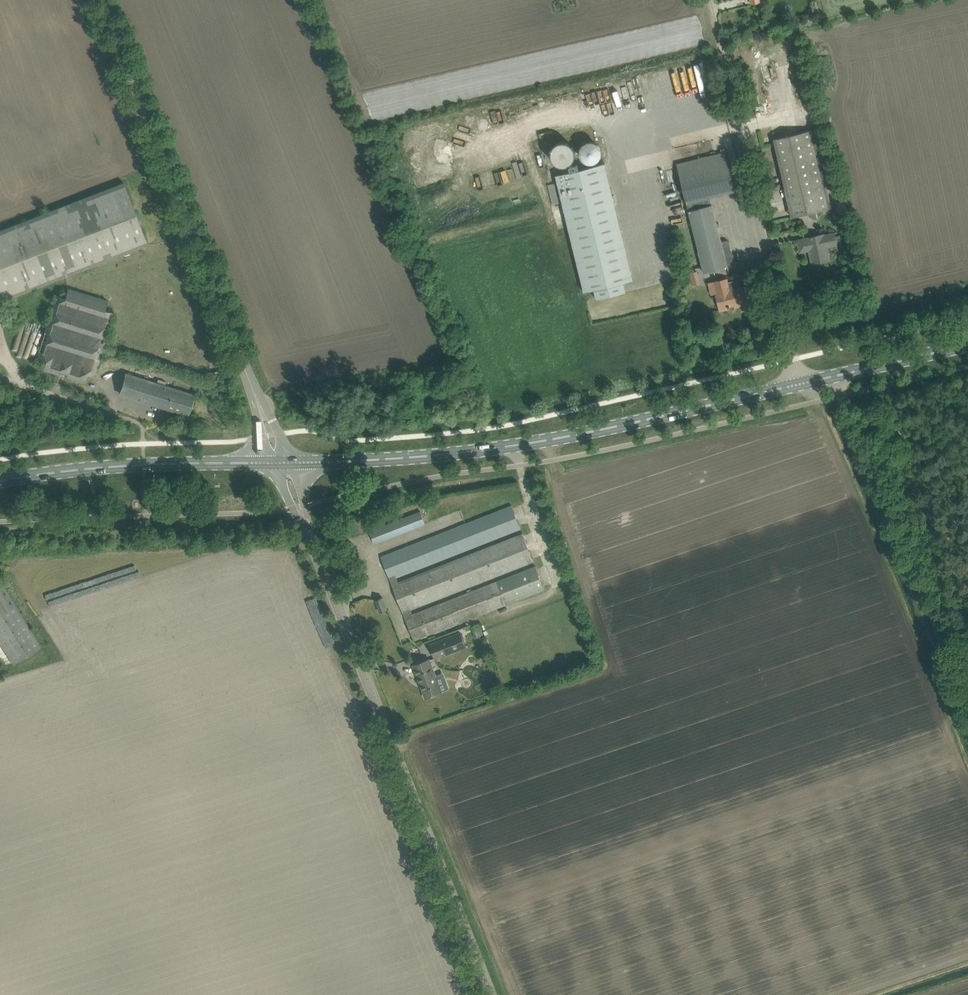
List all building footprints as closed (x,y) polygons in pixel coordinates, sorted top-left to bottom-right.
[(813,130),(784,137),(774,139),(792,217),(831,208),(813,130)] [(577,153),(592,164),(602,148),(587,138),(577,153)] [(573,145),(555,141),(550,160),(568,164),(573,145)] [(736,191),(726,152),(677,164),(705,272),(733,265),(735,263),(729,242),(727,240),(721,241),(710,197),(736,191)] [(605,163),(556,175),(563,204),(612,192),(605,163)] [(148,244),(124,182),(0,231),(0,301),(148,244)] [(612,192),(563,204),(569,230),(584,292),(594,289),(597,299),(626,292),(623,282),(633,280),(612,192)] [(824,234),(814,236),(796,240),(799,253),(811,250),(814,263),(824,261),(830,259),(827,247),(837,245),(834,232),(825,234),(824,234)] [(692,286),(701,284),(698,270),(689,272),(692,286)] [(727,279),(714,282),(708,283),(711,294),(716,293),(718,301),(720,311),(729,308),(728,306),(735,304),(735,307),(753,303),(749,286),(730,290),(727,279)] [(68,288),(65,297),(56,295),(36,357),(46,360),(43,369),(82,382),(85,372),(95,375),(114,313),(105,310),(108,300),(68,288)] [(127,374),(124,383),(120,393),(188,415),(194,395),(127,374)] [(382,557),(390,579),(394,590),(400,605),(414,640),(423,636),(507,603),(544,589),(535,567),(498,581),(414,614),(413,615),(410,609),(534,562),(522,533),(398,582),(396,577),(520,529),(511,506),(456,528),(382,557)] [(370,531),(375,544),(426,524),(421,511),(370,531)] [(1,643),(0,644),(0,658),(4,665),(12,660),(14,664),(41,647),(0,580),(0,642),(1,643)] [(376,600),(380,612),(388,610),(383,597),(376,600)] [(472,629),(475,638),(484,634),(481,626),(472,629)] [(466,646),(460,633),(430,644),(435,658),(466,646)] [(429,659),(423,661),(414,665),(426,698),(435,694),(442,692),(429,659)]
